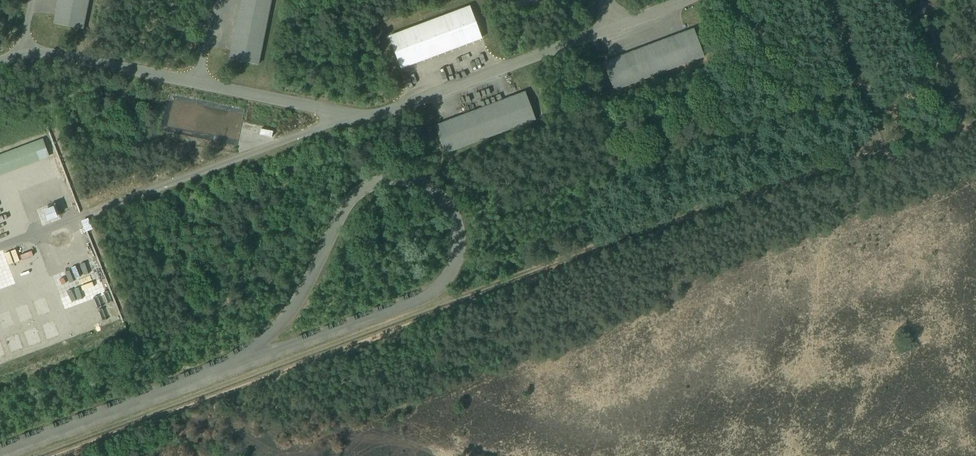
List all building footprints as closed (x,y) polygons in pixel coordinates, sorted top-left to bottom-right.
[(54,24),(83,29),(89,0),(59,0),(54,24)] [(230,59),(258,65),(271,0),(242,0),(230,59)] [(470,6),(389,37),(401,68),(482,38),(470,6)] [(694,29),(604,63),(614,90),(705,56),(694,29)] [(526,92),(435,126),(445,153),(536,119),(526,92)] [(261,129),(260,135),(272,137),(273,131),(261,129)] [(42,138),(0,154),(0,175),(49,156),(42,138)] [(41,209),(46,221),(57,217),(53,205),(41,209)] [(92,228),(87,218),(81,221),(85,231),(92,228)]
